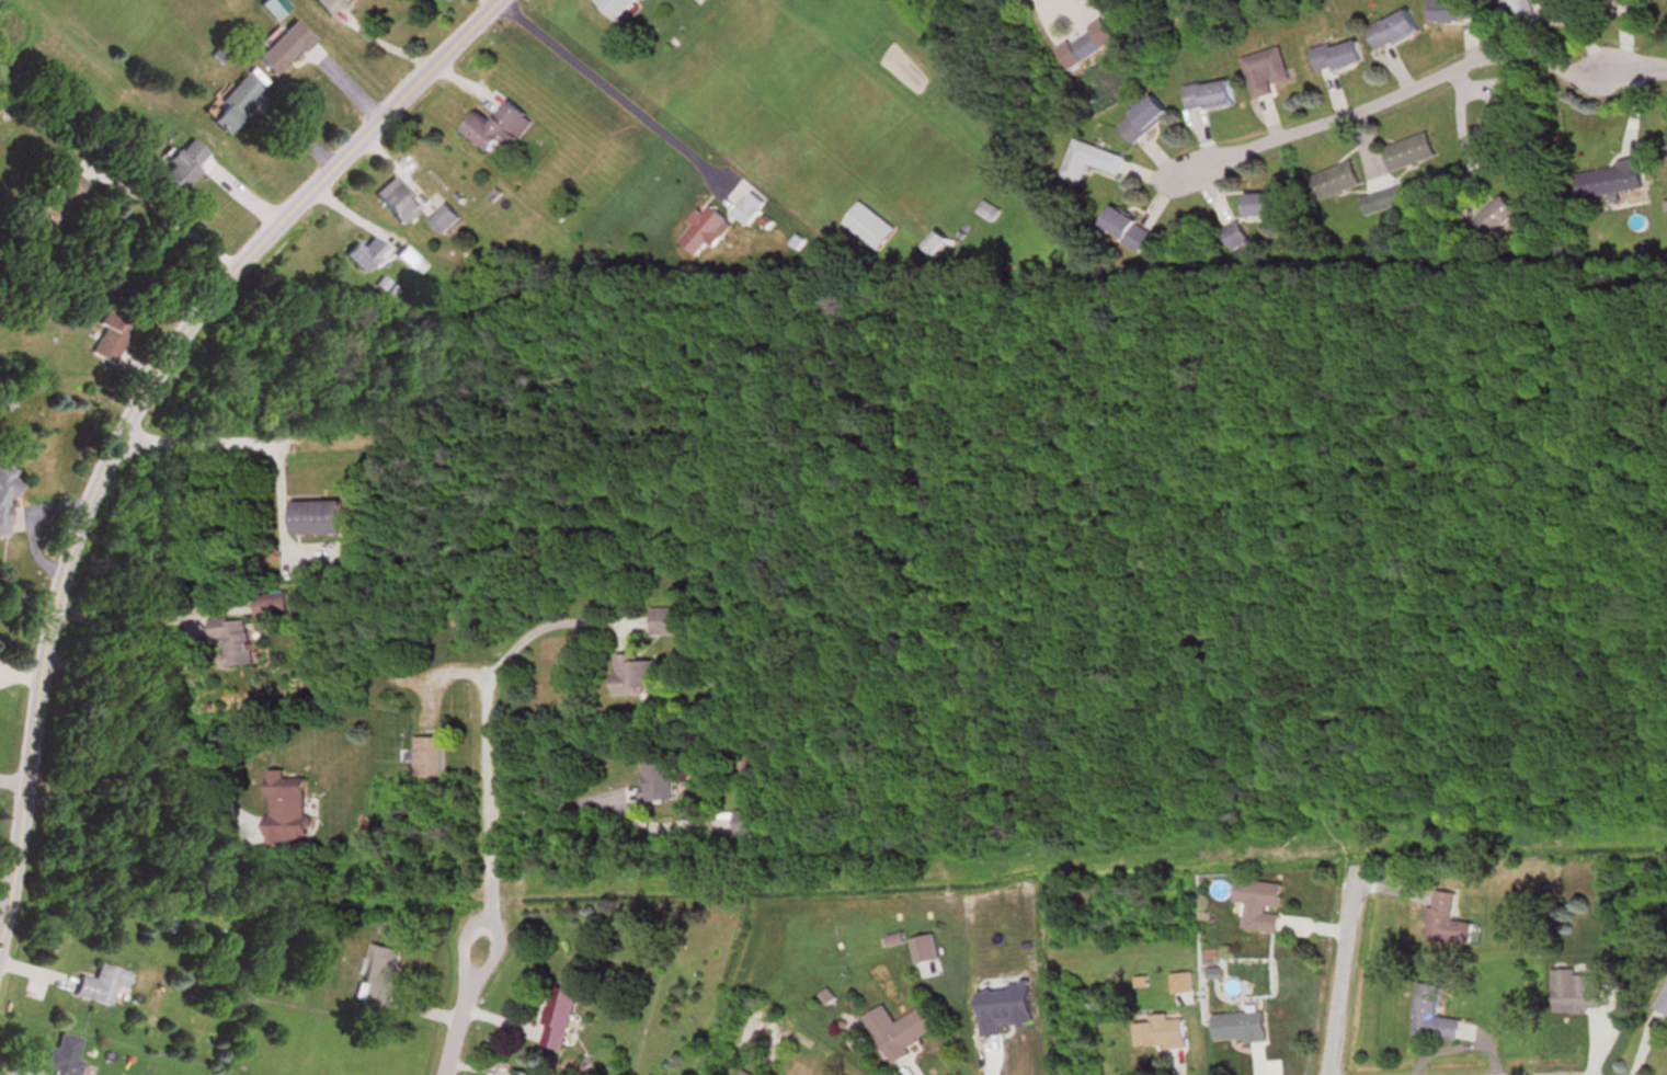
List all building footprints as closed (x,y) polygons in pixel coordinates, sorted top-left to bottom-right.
[(275,22),(287,8),(278,0),(264,0),(258,7),(275,22)] [(311,2),(331,21),(351,0),(313,0),(311,2)] [(601,18),(626,18),(626,6),(642,6),(642,0),(601,0),(601,18)] [(1433,22),(1481,21),(1480,7),(1464,7),(1464,0),(1433,0),(1433,22)] [(1536,28),(1532,0),(1510,0),(1514,31),(1536,28)] [(1368,29),(1378,53),(1421,36),(1411,11),(1368,29)] [(313,41),(294,22),(255,61),(273,80),(313,41)] [(1073,48),(1085,64),(1105,48),(1092,33),(1073,48)] [(1365,63),(1359,40),(1314,51),(1320,75),(1365,63)] [(1243,60),(1254,102),(1275,96),(1273,87),(1292,82),(1283,49),(1243,60)] [(262,93),(242,76),(204,119),(224,136),(262,93)] [(1231,80),(1185,89),(1191,116),(1237,107),(1231,80)] [(1480,137),(1503,146),(1520,99),(1496,91),(1480,137)] [(1136,147),(1170,114),(1153,97),(1120,129),(1136,147)] [(463,133),(493,155),(501,144),(513,153),(535,123),(508,103),(491,126),(476,115),(463,133)] [(1438,158),(1429,135),(1384,152),(1393,175),(1438,158)] [(209,160),(188,139),(151,177),(172,198),(209,160)] [(1062,182),(1083,188),(1089,168),(1122,178),(1128,158),(1074,142),(1062,182)] [(1620,171),(1577,175),(1580,200),(1644,193),(1641,160),(1620,163),(1620,171)] [(1318,177),(1326,201),(1363,189),(1355,164),(1318,177)] [(57,231),(87,184),(60,167),(31,215),(57,231)] [(375,197),(403,227),(422,210),(394,180),(375,197)] [(724,206),(749,228),(770,205),(745,183),(724,206)] [(1277,218),(1276,196),(1248,196),(1248,219),(1277,218)] [(1522,219),(1507,197),(1469,224),(1485,246),(1522,219)] [(844,227),(880,254),(898,231),(862,204),(844,227)] [(995,224),(1002,214),(987,204),(980,215),(995,224)] [(444,237),(461,221),(447,206),(429,222),(444,237)] [(709,247),(714,251),(735,228),(712,207),(704,216),(700,212),(690,223),(695,228),(681,243),(699,259),(709,247)] [(1250,246),(1241,226),(1225,234),(1234,253),(1250,246)] [(924,247),(935,258),(950,243),(939,232),(924,247)] [(346,256),(366,276),(388,252),(374,239),(365,250),(358,244),(346,256)] [(398,258),(419,278),(428,268),(407,248),(398,258)] [(88,339),(96,343),(90,355),(113,368),(138,323),(107,305),(88,339)] [(6,508),(16,483),(11,481),(11,471),(0,467),(0,538),(6,538),(6,508)] [(294,504),(294,537),(342,537),(342,504),(294,504)] [(289,580),(307,580),(307,548),(289,548),(289,580)] [(259,622),(291,620),(290,594),(258,596),(259,622)] [(652,638),(684,638),(684,610),(652,610),(652,638)] [(254,666),(248,619),(212,623),(218,670),(254,666)] [(658,695),(658,662),(641,662),(641,656),(614,656),(615,695),(658,695)] [(444,739),(415,739),(415,777),(444,777),(444,739)] [(675,765),(644,767),(646,804),(677,802),(675,765)] [(307,778),(286,778),(286,772),(268,772),(268,846),(308,846),(307,778)] [(738,811),(738,835),(769,835),(769,811),(738,811)] [(1244,932),(1279,936),(1285,886),(1238,881),(1235,904),(1246,905),(1244,932)] [(1475,926),(1454,923),(1458,896),(1435,892),(1428,941),(1472,948),(1475,926)] [(940,964),(935,937),(911,942),(917,969),(940,964)] [(401,953),(375,945),(358,1006),(384,1013),(401,953)] [(129,974),(98,966),(94,981),(79,977),(74,998),(110,1008),(115,989),(124,991),(129,974)] [(1555,973),(1555,1013),(1605,1014),(1605,977),(1577,977),(1577,973),(1555,973)] [(1412,1037),(1459,1044),(1462,1022),(1438,1019),(1443,989),(1420,986),(1412,1037)] [(540,1047),(565,1053),(579,994),(554,988),(540,1047)] [(1657,1011),(1666,1016),(1666,993),(1657,1011)] [(923,1009),(896,1025),(886,1007),(863,1020),(891,1068),(912,1056),(908,1049),(937,1033),(923,1009)] [(1268,1044),(1267,1014),(1214,1016),(1215,1045),(1268,1044)] [(1185,1046),(1184,1021),(1169,1022),(1169,1020),(1136,1021),(1137,1048),(1185,1046)] [(56,1034),(47,1070),(53,1071),(52,1074),(80,1074),(83,1063),(77,1062),(82,1040),(56,1034)]
